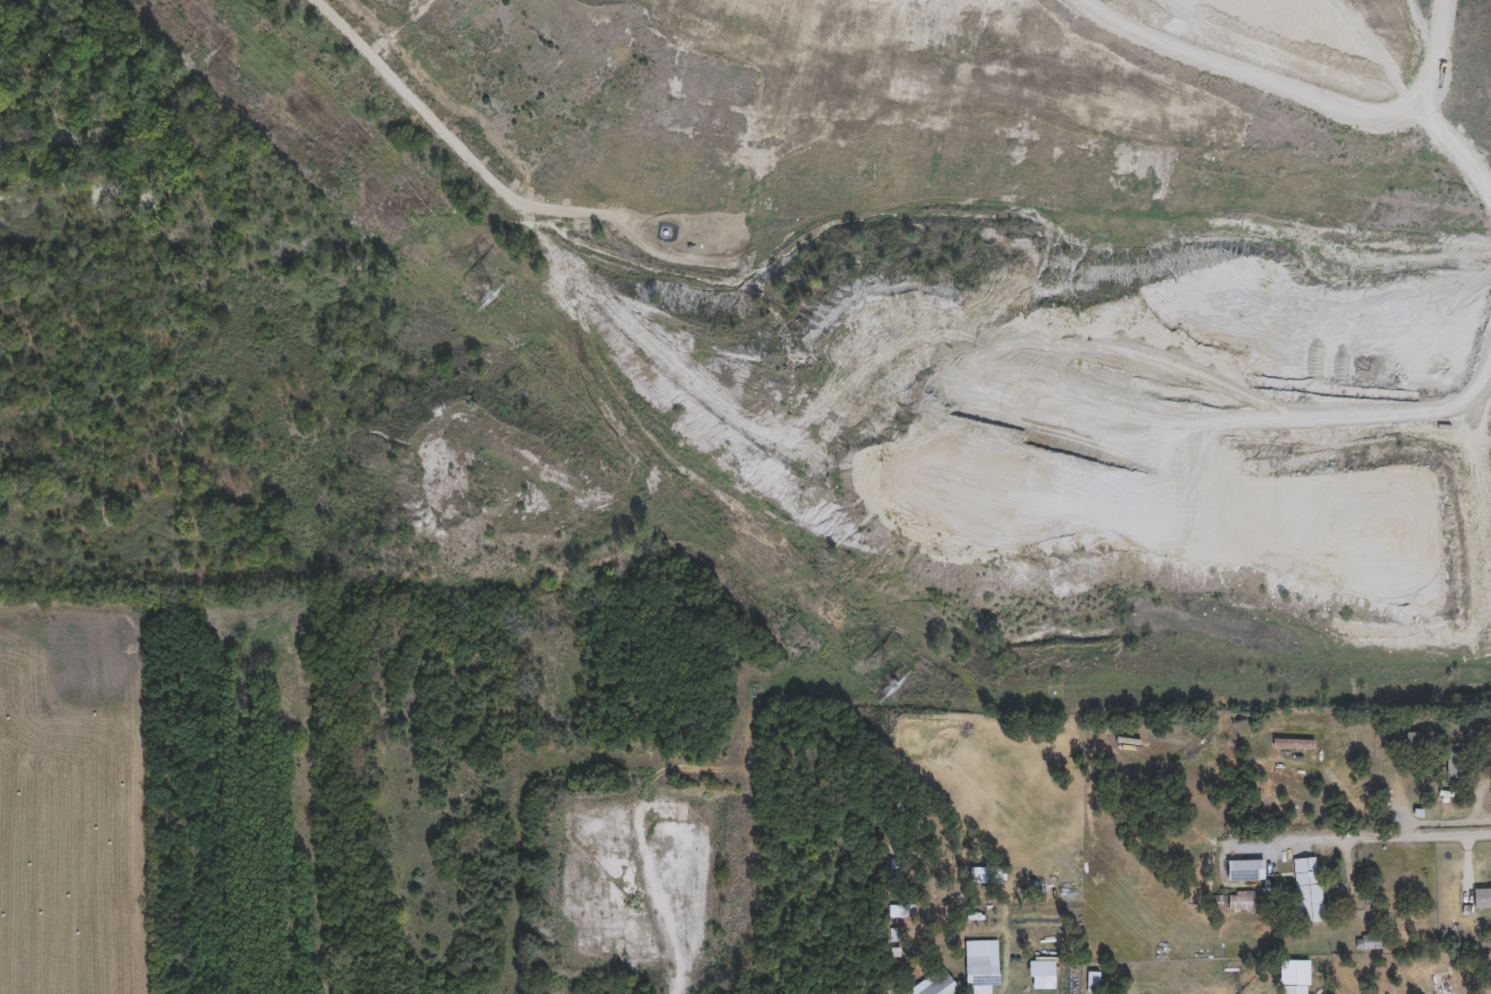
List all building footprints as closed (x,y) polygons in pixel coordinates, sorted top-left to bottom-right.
[(1421,754),(1406,754),(1406,733),(1421,733),(1421,754)] [(1141,742),(1139,750),(1114,745),(1116,737),(1141,742)] [(1312,740),(1312,748),(1272,748),(1272,740),(1312,740)] [(1461,787),(1445,787),(1445,753),(1461,753),(1461,787)] [(1295,924),(1293,860),(1317,859),(1320,923),(1295,924)] [(1251,913),(1227,913),(1227,891),(1251,891),(1251,913)] [(1355,949),(1355,938),(1377,938),(1377,949),(1355,949)] [(989,957),(989,993),(964,993),(964,957),(989,957)] [(1096,988),(1086,987),(1087,973),(1097,974),(1096,988)] [(946,974),(960,993),(916,993),(946,974)] [(1450,976),(1450,993),(1430,993),(1430,976),(1450,976)]
